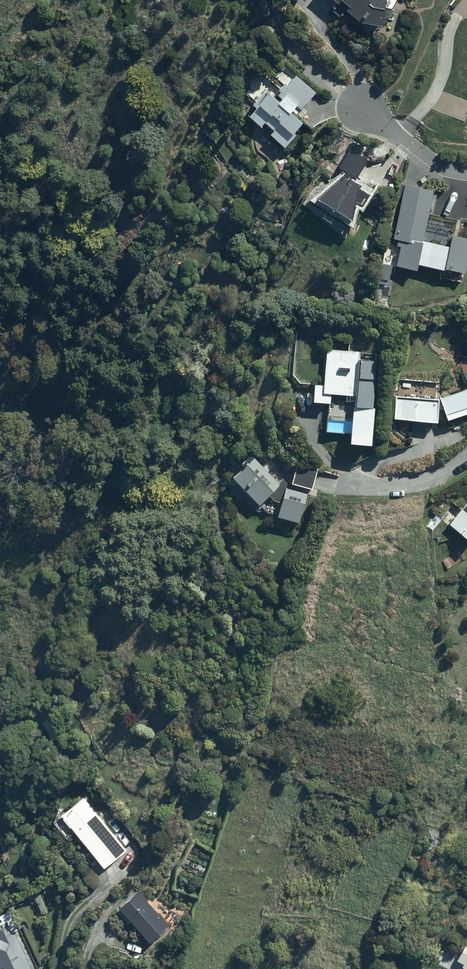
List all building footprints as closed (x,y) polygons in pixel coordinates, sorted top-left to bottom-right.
[(348,5),(346,8),(358,19),(380,23),(385,0),(343,0),(348,5)] [(268,87),(258,98),(256,96),(252,101),(255,104),(248,112),(259,122),(263,119),(272,127),(269,131),(284,145),(295,133),(291,130),(306,114),(300,109),(308,100),(306,99),(314,90),(287,66),(275,78),(280,83),(278,86),(280,88),(277,91),(280,94),(278,96),(268,87)] [(346,171),(314,195),(349,216),(354,199),(361,204),(367,193),(358,187),(358,183),(353,180),(366,158),(349,148),(338,166),(346,171)] [(452,234),(449,247),(421,240),(432,194),(404,187),(393,238),(395,239),(394,242),(397,242),(396,246),(400,247),(396,264),(417,269),(418,264),(451,271),(452,267),(463,270),(466,253),(466,237),(452,234)] [(373,405),(377,361),(360,360),(360,355),(328,351),(324,386),(315,385),(314,397),(331,399),(327,432),(350,434),(349,439),(371,441),(374,406),(373,405)] [(393,419),(437,421),(439,381),(396,379),(396,389),(392,389),(391,415),(393,415),(393,419)] [(440,399),(446,418),(466,412),(466,390),(440,399)] [(266,462),(263,464),(249,448),(242,455),(244,458),(232,468),(236,471),(232,475),(233,477),(229,481),(230,482),(227,485),(240,499),(244,496),(251,504),(255,500),(258,504),(260,502),(266,509),(280,513),(279,517),(294,522),(296,516),(298,516),(306,491),(285,484),(287,482),(282,476),(278,480),(269,470),(271,468),(266,462)] [(317,470),(297,463),(290,481),(311,488),(317,470)] [(451,523),(466,536),(466,503),(451,523)] [(52,713),(42,718),(50,734),(60,729),(52,713)] [(84,792),(61,810),(104,864),(127,845),(84,792)] [(170,925),(137,891),(119,908),(150,943),(170,925)] [(8,913),(0,916),(0,965),(2,968),(34,968),(8,913)] [(466,938),(465,937),(456,955),(463,959),(461,962),(466,965),(466,938)]
